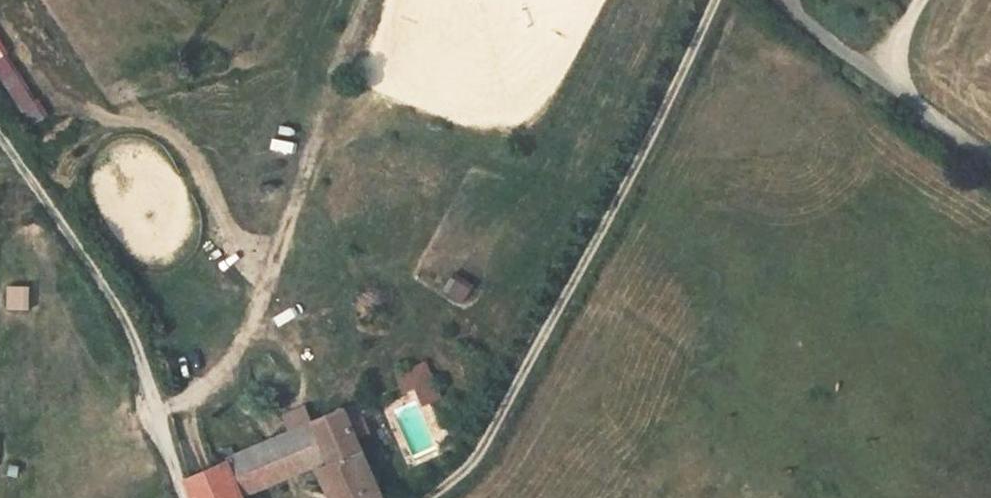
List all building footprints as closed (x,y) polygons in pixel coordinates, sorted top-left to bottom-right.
[(397,377),(403,393),(414,389),(423,407),(442,399),(426,364),(397,377)] [(361,423),(371,418),(366,407),(357,410),(350,396),(187,476),(197,497),(249,497),(246,493),(320,457),(337,492),(324,497),(395,497),(361,423)]
